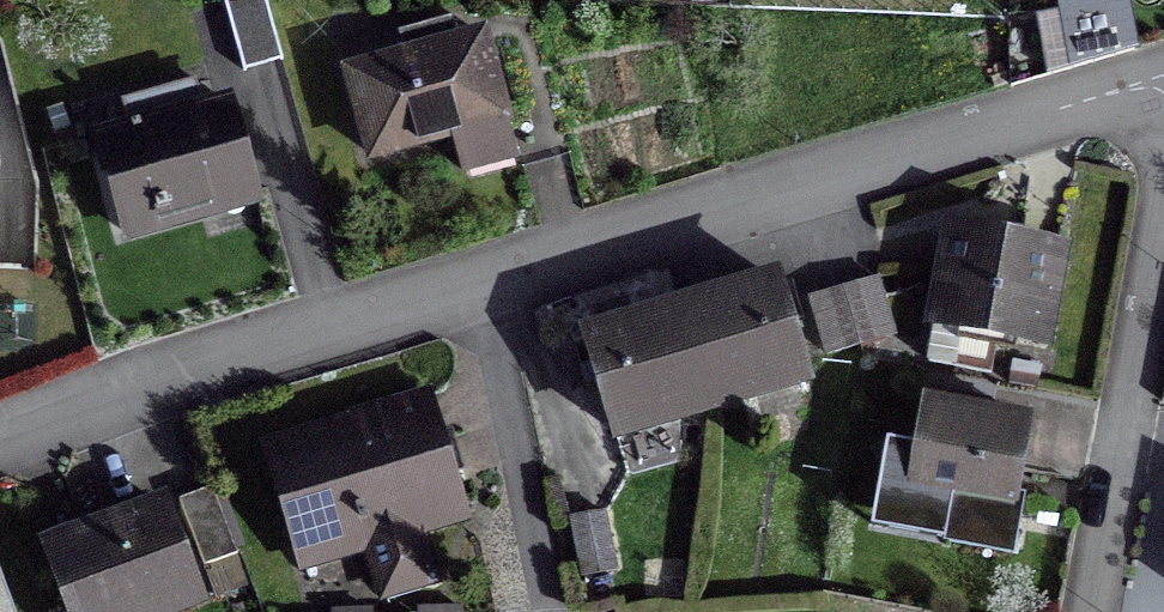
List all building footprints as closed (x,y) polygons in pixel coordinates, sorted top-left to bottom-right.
[(239,74),(278,64),(260,0),(240,0),(220,6),(239,74)] [(344,76),(367,159),(501,122),(477,38),(436,50),(430,29),(396,38),(402,59),(344,76)] [(129,136),(94,146),(119,236),(123,235),(121,228),(247,193),(249,200),(253,199),(251,194),(227,108),(188,119),(181,94),(190,91),(189,88),(121,107),(129,136)] [(1037,346),(1054,252),(947,233),(923,365),(986,377),(993,338),(1037,346)] [(805,301),(822,358),(855,349),(889,339),(872,282),(858,286),(838,292),(825,296),(805,301)] [(744,294),(678,314),(622,330),(582,342),(610,436),(706,407),(801,379),(773,285),(744,294)] [(351,421),(352,425),(265,451),(297,556),(362,537),(380,596),(414,586),(422,590),(434,587),(430,574),(422,570),(412,535),(457,521),(434,445),(448,441),(447,437),(433,441),(421,400),(351,421)] [(1019,427),(925,410),(909,497),(1003,514),(1019,427)] [(233,557),(207,490),(174,503),(200,570),(233,557)] [(158,510),(45,552),(67,611),(162,611),(191,602),(158,510)] [(600,516),(565,522),(578,579),(611,572),(600,516)]
